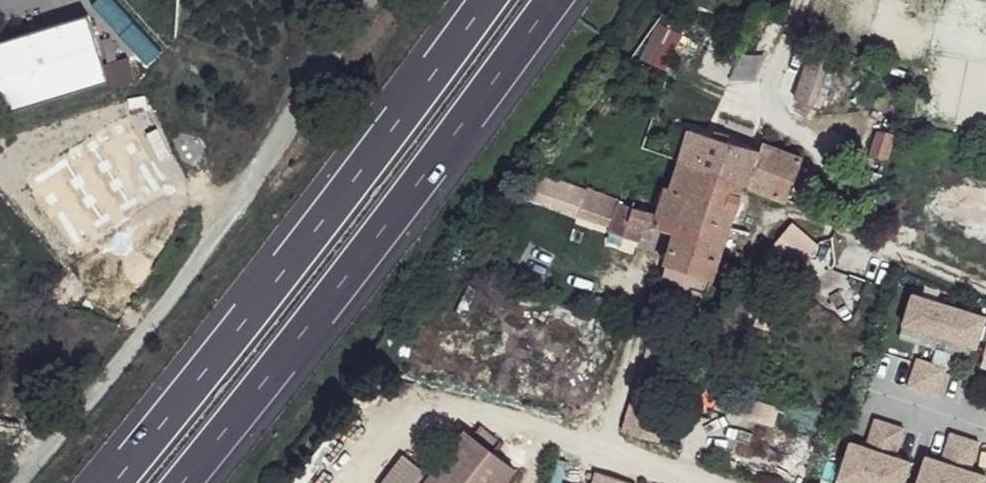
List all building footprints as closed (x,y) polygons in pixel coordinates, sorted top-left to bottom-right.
[(635,37),(659,47),(670,21),(647,11),(635,37)] [(102,79),(81,13),(0,39),(0,113),(102,79)] [(826,58),(807,53),(794,102),(812,107),(826,58)] [(889,139),(875,131),(867,157),(883,162),(889,139)] [(646,227),(677,236),(660,289),(702,302),(737,193),(738,188),(784,200),(799,159),(749,142),(746,148),(688,132),(668,193),(662,192),(655,218),(615,206),(530,175),(519,198),(611,229),(610,234),(640,244),(646,227)] [(817,245),(790,231),(782,244),(801,255),(810,258),(817,245)] [(801,255),(782,244),(773,258),(793,268),(801,255)] [(983,320),(910,297),(901,326),(974,350),(983,320)] [(943,370),(915,360),(906,389),(934,398),(943,370)] [(837,480),(845,482),(903,482),(909,463),(893,458),(901,430),(874,422),(865,449),(850,444),(837,480)] [(462,430),(427,475),(402,455),(380,482),(502,482),(513,469),(462,430)] [(963,439),(948,436),(941,460),(925,455),(918,482),(949,482),(963,439)] [(968,471),(977,444),(963,439),(949,482),(982,482),(984,476),(968,471)] [(594,474),(591,482),(623,482),(594,474)]
